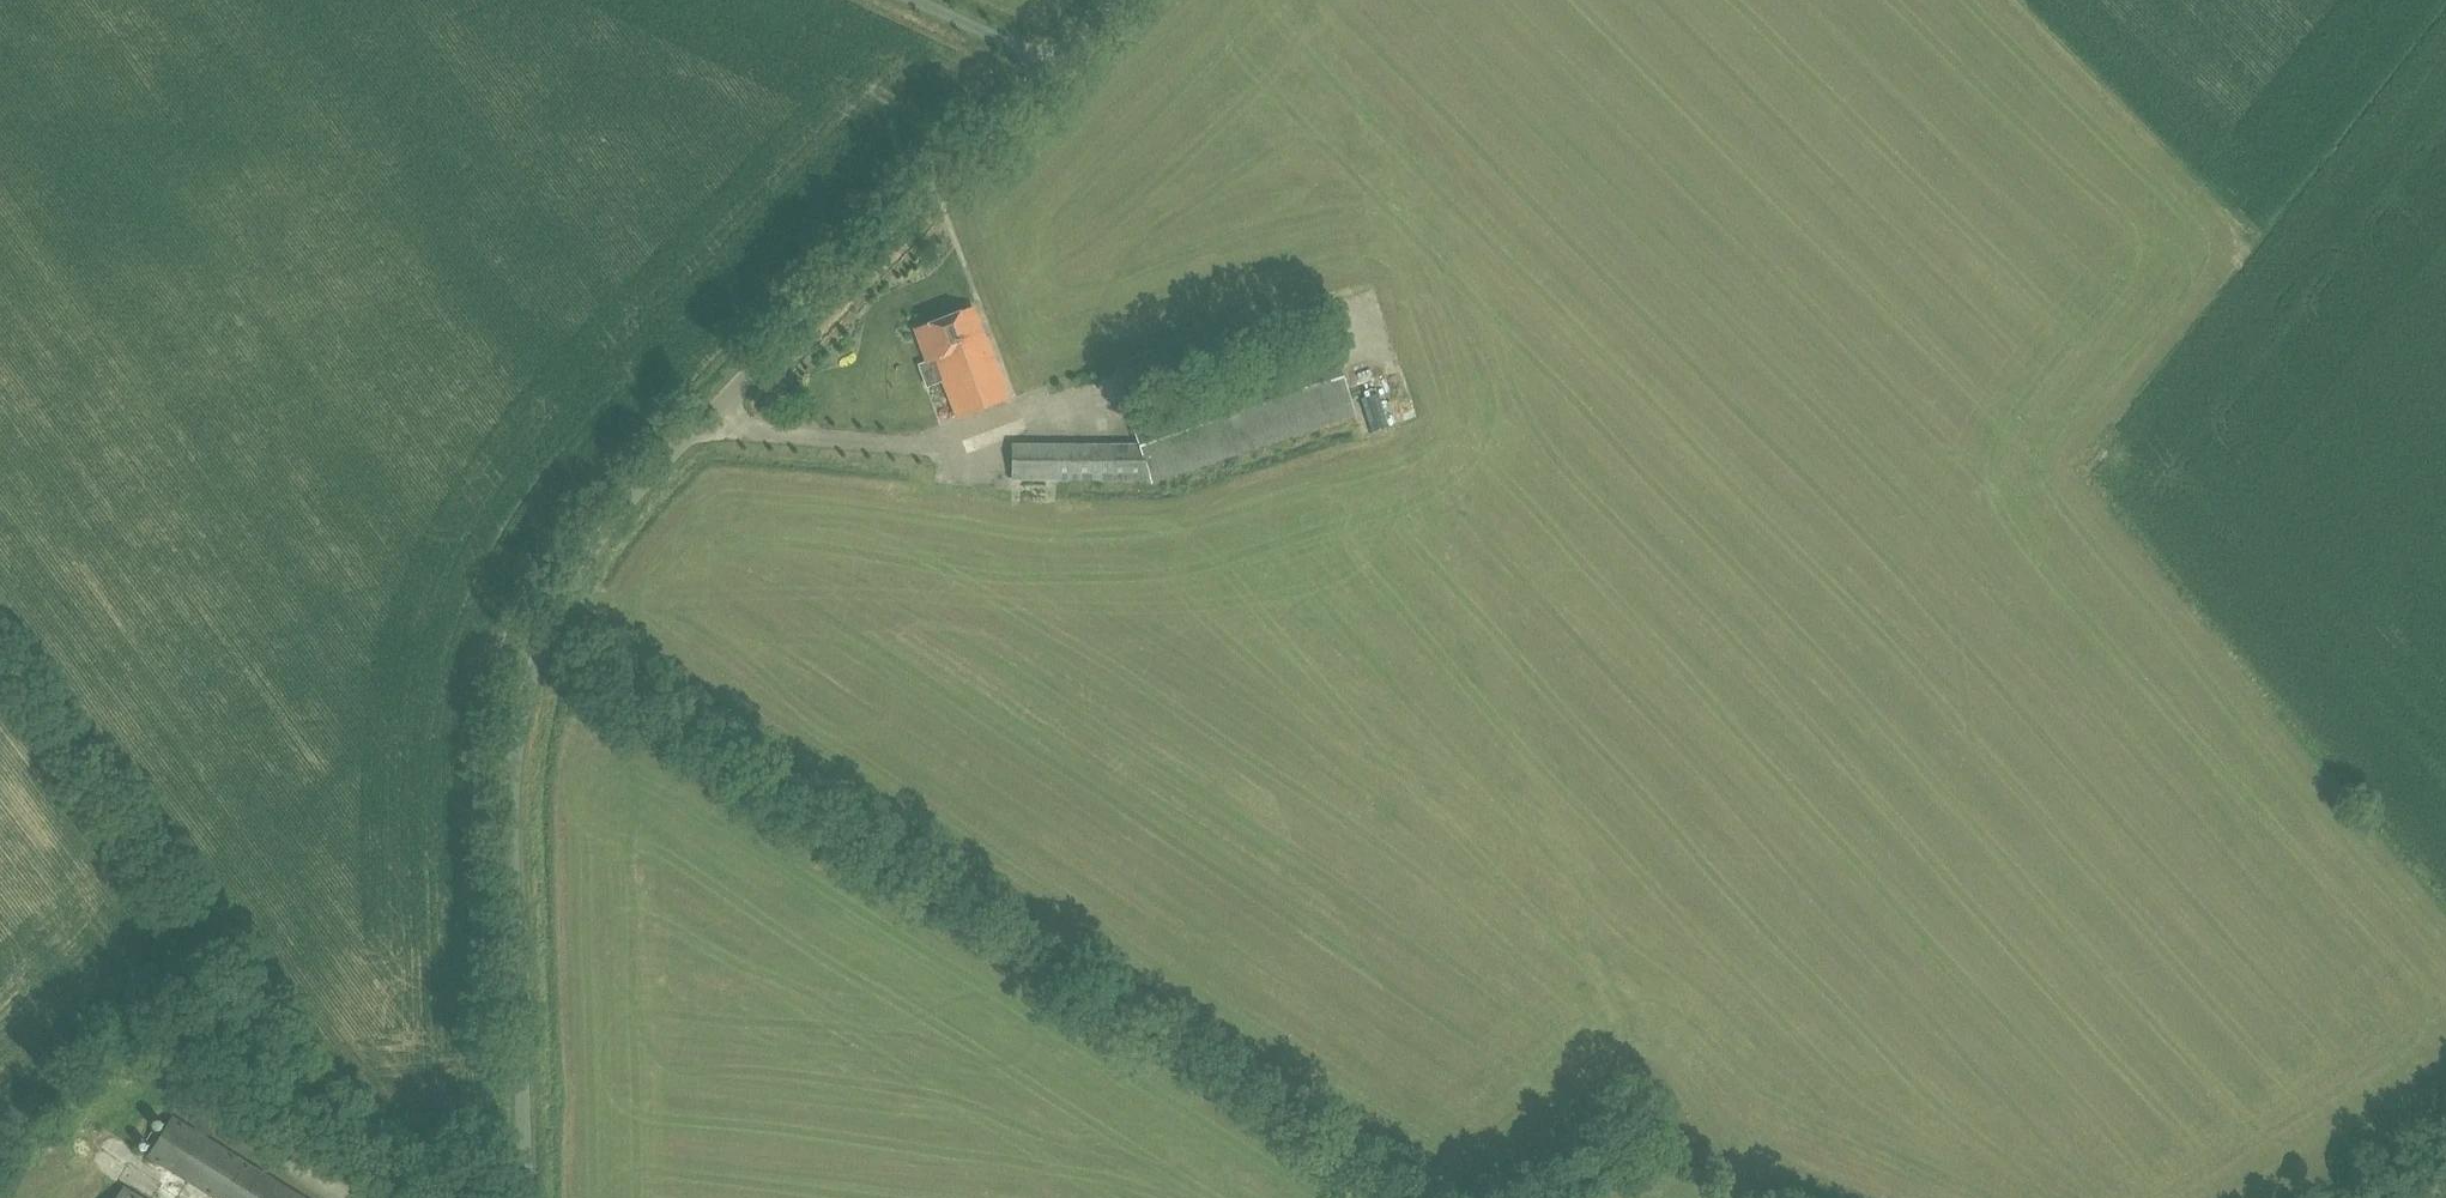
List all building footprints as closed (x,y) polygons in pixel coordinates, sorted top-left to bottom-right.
[(927,389),(943,382),(957,419),(1010,399),(988,340),(986,341),(973,308),(916,329),(927,361),(918,364),(927,389)] [(1126,406),(1139,445),(1151,480),(1152,484),(1356,414),(1330,337),(1126,406)] [(1050,480),(1050,445),(1012,445),(1011,480),(1050,480)] [(1151,480),(1139,445),(1092,445),(1092,480),(1151,480)] [(174,1114),(148,1157),(214,1197),(309,1197),(174,1114)] [(124,1185),(116,1197),(146,1197),(124,1185)]
